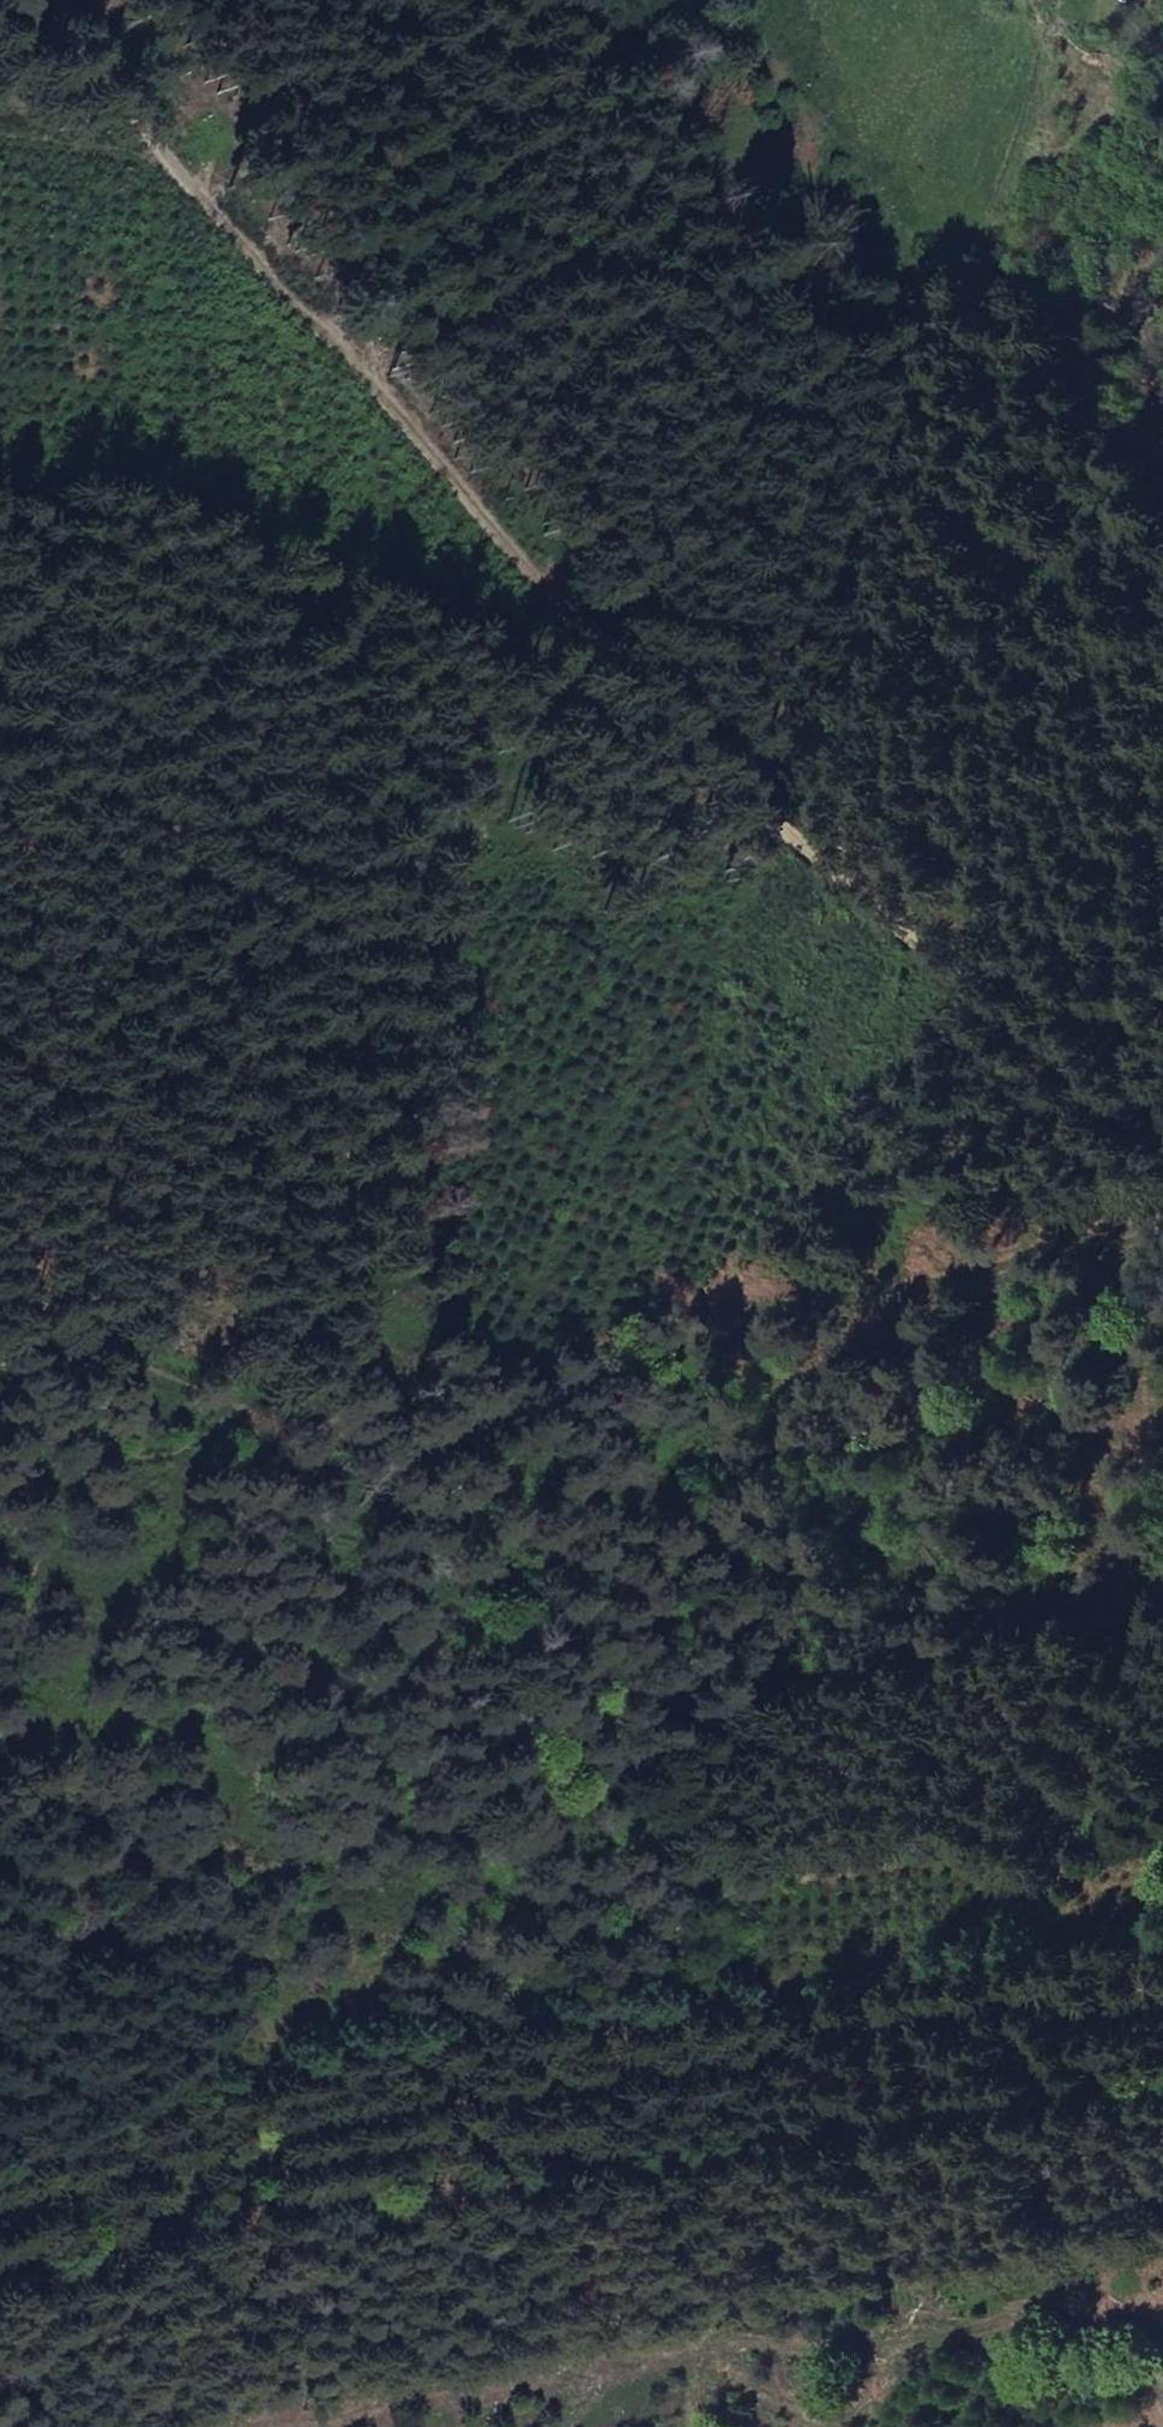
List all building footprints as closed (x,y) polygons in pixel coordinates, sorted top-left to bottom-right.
[(1151,10),(1158,0),(1137,0),(1151,10)]
